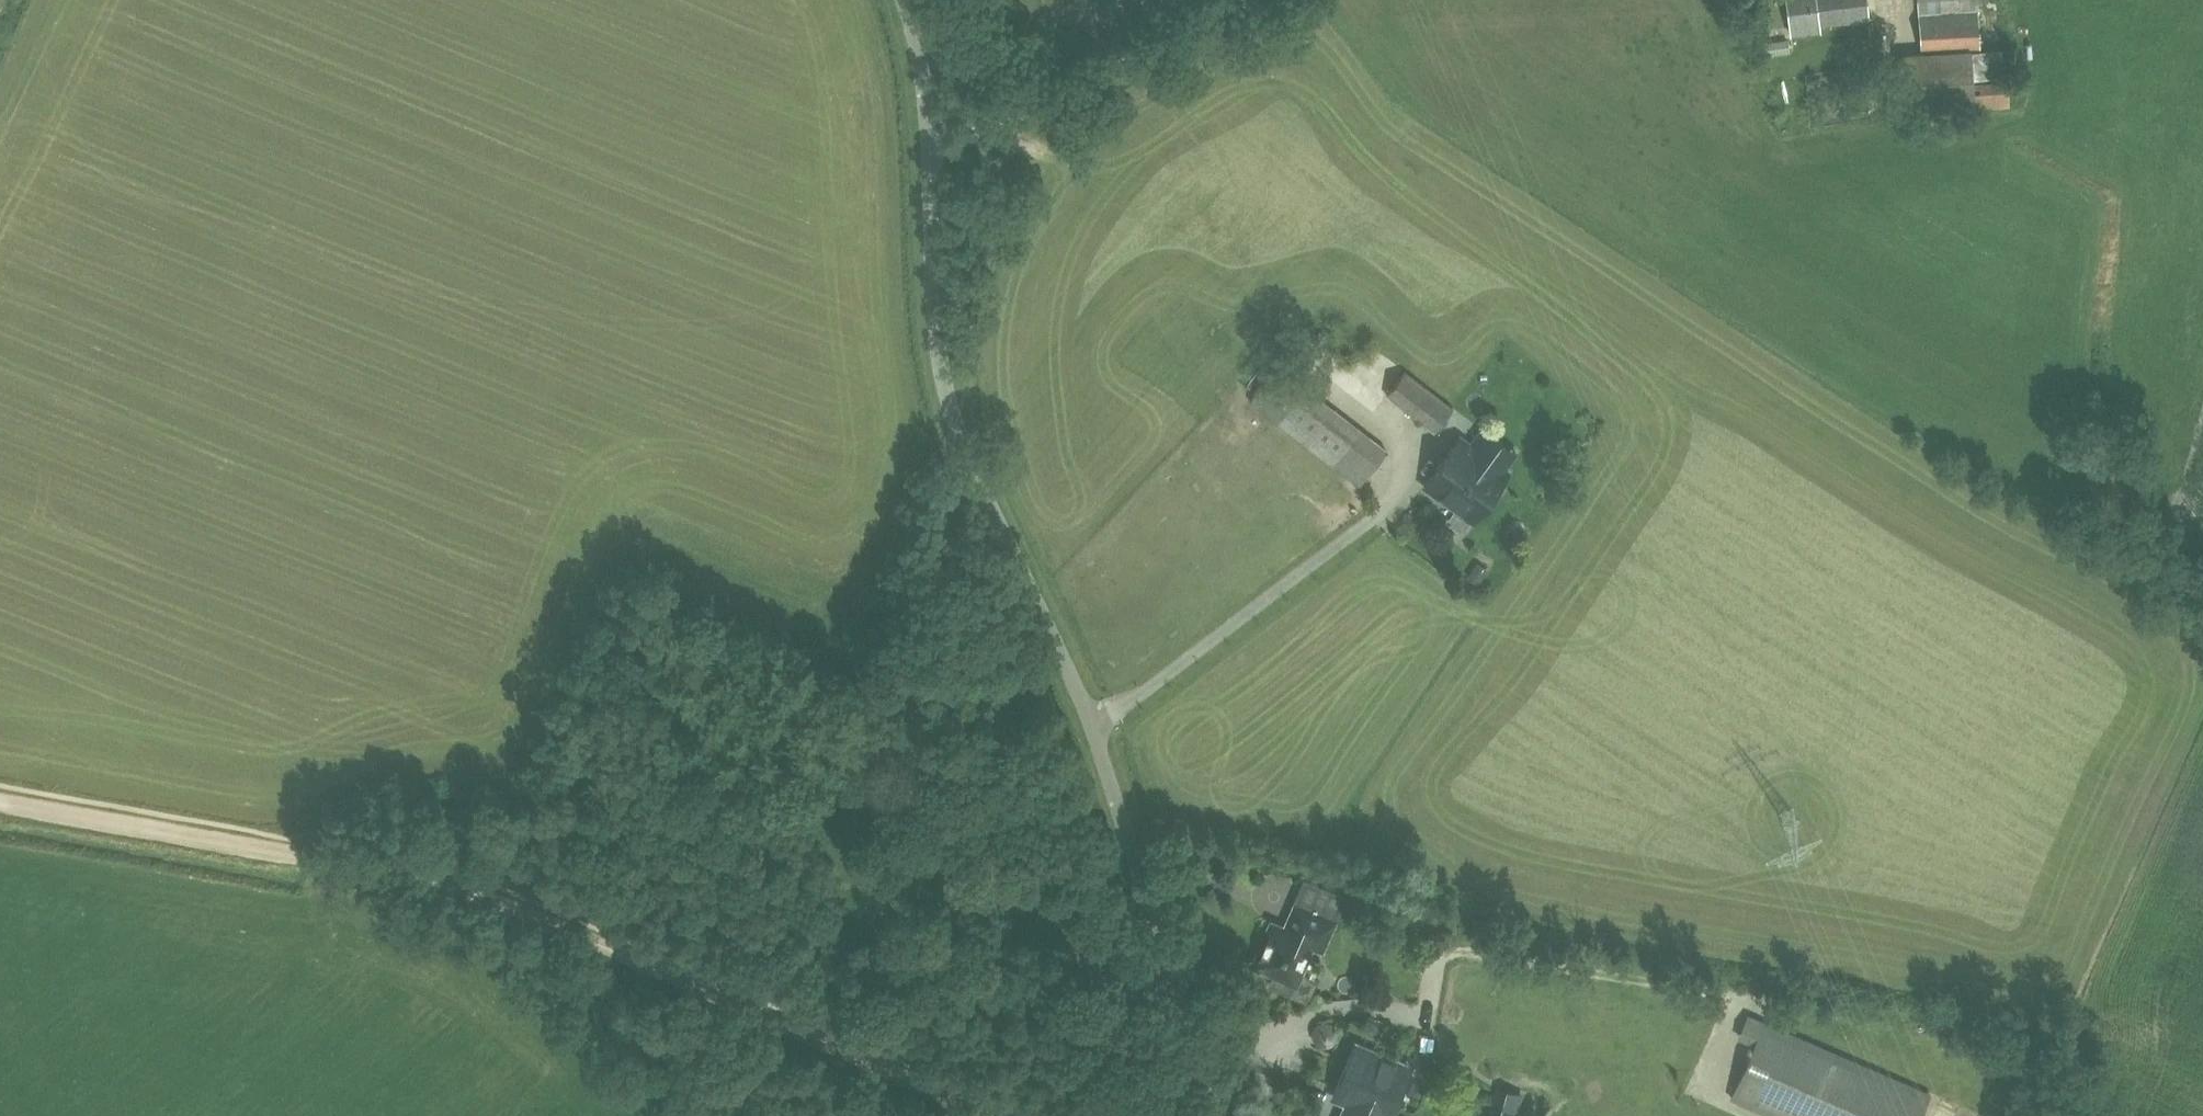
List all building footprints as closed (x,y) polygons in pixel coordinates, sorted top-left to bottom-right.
[(1869,20),(1866,0),(1787,0),(1791,33),(1821,29),(1821,26),(1869,20)] [(1919,15),(1979,10),(1979,0),(1918,0),(1919,15)] [(1979,10),(1919,15),(1921,51),(1973,48),(1980,48),(1979,10)] [(1975,83),(1973,48),(1898,52),(1903,115),(2010,106),(2009,82),(1975,83)] [(1985,80),(2002,76),(1996,50),(1979,54),(1985,80)] [(1360,485),(1387,450),(1279,364),(1252,399),(1360,485)] [(1435,431),(1452,408),(1404,371),(1386,393),(1435,431)] [(1495,487),(1507,471),(1504,469),(1517,451),(1485,428),(1472,446),(1461,437),(1426,484),(1457,507),(1447,521),(1462,532),(1484,502),(1489,506),(1500,491),(1495,487)] [(1322,946),(1333,920),(1297,904),(1289,922),(1292,924),(1289,930),(1276,924),(1272,925),(1263,945),(1259,947),(1255,955),(1257,959),(1256,963),(1260,965),(1262,969),(1270,973),(1275,971),(1296,980),(1300,972),(1304,970),(1308,961),(1306,957),(1312,942),(1322,946)] [(1737,1009),(1729,1062),(1718,1080),(1736,1087),(1730,1099),(1769,1115),(1922,1115),(1932,1093),(1737,1009)] [(1396,1101),(1392,1100),(1407,1063),(1359,1042),(1336,1097),(1351,1103),(1345,1115),(1389,1115),(1396,1101)] [(1519,1109),(1498,1103),(1494,1115),(1517,1115),(1519,1109)]
